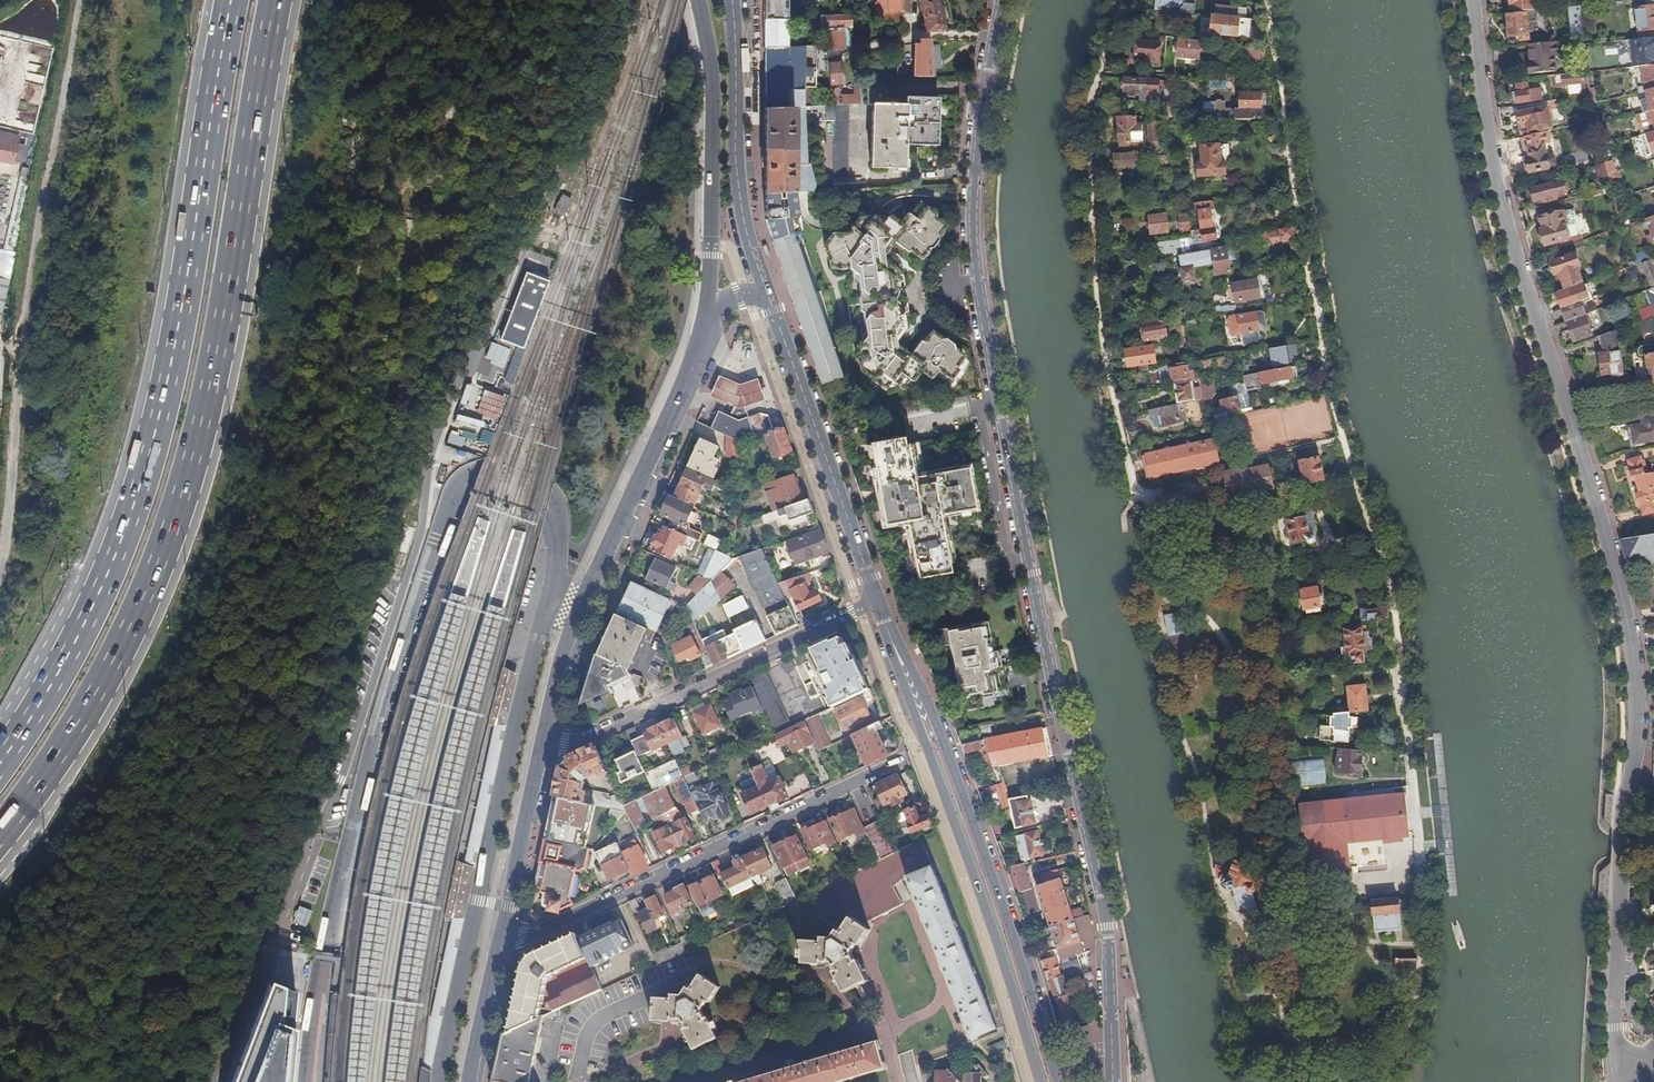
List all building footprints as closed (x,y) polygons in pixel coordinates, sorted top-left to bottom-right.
[(788,16),(788,0),(765,0),(764,48),(765,48),(788,47),(788,16)] [(874,1),(874,14),(901,12),(901,0),(890,0),(874,1)] [(901,12),(902,14),(910,14),(910,3),(912,3),(912,0),(905,0),(906,12),(901,12)] [(947,31),(939,0),(921,0),(928,31),(947,31)] [(1512,12),(1521,11),(1536,9),(1535,0),(1511,0),(1512,12)] [(1647,6),(1636,7),(1637,15),(1634,16),(1635,24),(1638,23),(1639,30),(1653,29),(1653,0),(1647,0),(1647,6)] [(1217,14),(1243,16),(1244,6),(1218,3),(1217,14)] [(1512,12),(1507,13),(1510,36),(1520,35),(1521,41),(1530,39),(1530,38),(1533,38),(1534,36),(1533,23),(1528,24),(1527,13),(1521,14),(1521,11),(1512,12)] [(828,58),(841,56),(840,49),(845,49),(844,32),(831,33),(830,27),(852,26),(852,15),(833,15),(824,15),(827,45),(828,58)] [(1246,36),(1248,18),(1215,15),(1213,33),(1240,35),(1246,36)] [(1179,56),(1201,58),(1203,41),(1187,40),(1188,37),(1181,36),(1179,56)] [(1634,66),(1642,65),(1653,64),(1653,37),(1625,40),(1626,49),(1628,49),(1629,57),(1633,56),(1634,66)] [(931,39),(921,39),(921,44),(917,44),(916,77),(930,77),(930,74),(931,57),(931,39)] [(1159,61),(1161,42),(1139,40),(1138,55),(1148,56),(1147,60),(1159,61)] [(1533,63),(1531,63),(1532,73),(1556,71),(1554,55),(1560,55),(1558,41),(1531,44),(1533,63)] [(1263,46),(1250,45),(1249,56),(1262,57),(1263,46)] [(765,108),(804,106),(803,87),(816,86),(817,46),(788,47),(765,48),(765,108)] [(843,83),(841,56),(828,58),(832,105),(835,105),(840,104),(838,84),(843,83)] [(1646,90),(1653,88),(1653,64),(1642,65),(1646,90)] [(1588,71),(1556,74),(1557,82),(1563,81),(1563,84),(1589,81),(1588,71)] [(1159,79),(1127,77),(1126,90),(1135,91),(1135,94),(1142,94),(1141,99),(1158,100),(1158,94),(1162,94),(1162,89),(1159,89),(1159,79)] [(870,103),(890,102),(889,83),(869,84),(870,103)] [(1517,84),(1518,91),(1520,102),(1542,99),(1540,88),(1529,90),(1528,83),(1517,84)] [(844,96),(845,104),(850,104),(862,104),(860,86),(856,86),(856,95),(844,96)] [(1581,89),(1583,95),(1591,94),(1590,87),(1581,89)] [(1647,97),(1651,109),(1653,109),(1653,88),(1646,90),(1647,97)] [(1263,119),(1262,93),(1241,93),(1241,103),(1238,103),(1238,108),(1237,108),(1237,119),(1263,119)] [(890,102),(890,104),(874,104),(871,166),(905,167),(906,144),(935,146),(938,99),(908,97),(908,105),(892,104),(893,102),(890,102)] [(1519,121),(1520,123),(1528,121),(1530,131),(1553,127),(1551,119),(1554,119),(1551,106),(1558,105),(1557,99),(1556,99),(1553,100),(1518,105),(1519,112),(1518,112),(1518,114),(1515,115),(1516,121),(1519,121)] [(1214,101),(1204,102),(1204,111),(1214,111),(1214,101)] [(834,120),(834,179),(849,178),(850,104),(845,104),(840,104),(835,105),(834,120)] [(832,105),(811,106),(811,121),(834,120),(835,105),(832,105)] [(794,193),(813,192),(815,186),(807,164),(804,106),(765,108),(765,194),(794,193)] [(1645,111),(1648,123),(1653,121),(1653,109),(1651,109),(1645,111)] [(1119,117),(1120,142),(1120,149),(1143,147),(1143,141),(1134,141),(1134,131),(1144,131),(1144,124),(1138,124),(1137,117),(1119,117)] [(1158,122),(1149,122),(1149,140),(1158,140),(1158,122)] [(21,166),(26,145),(17,144),(19,138),(0,133),(0,161),(21,166)] [(1544,143),(1529,146),(1531,159),(1527,159),(1530,172),(1549,167),(1549,166),(1554,166),(1556,163),(1555,156),(1552,154),(1547,156),(1544,143)] [(1200,176),(1227,174),(1226,161),(1223,161),(1221,144),(1202,145),(1203,162),(1200,163),(1200,176)] [(1582,152),(1566,154),(1568,163),(1584,161),(1582,152)] [(1138,153),(1114,154),(1115,166),(1139,164),(1138,153)] [(1619,177),(1617,170),(1616,170),(1609,173),(1611,179),(1619,177)] [(1553,183),(1532,188),(1536,200),(1545,198),(1546,201),(1557,198),(1556,193),(1567,191),(1564,181),(1554,184),(1553,183)] [(795,205),(794,193),(765,194),(766,205),(766,207),(768,209),(766,212),(766,216),(768,219),(767,221),(787,283),(822,385),(841,378),(817,303),(793,233),(799,231),(795,205)] [(564,215),(572,198),(562,194),(554,210),(564,215)] [(1193,243),(1216,239),(1211,209),(1199,211),(1202,235),(1196,236),(1196,207),(1216,205),(1216,199),(1192,202),(1192,237),(1193,243)] [(849,235),(834,235),(826,245),(833,268),(847,266),(858,274),(861,296),(859,298),(860,312),(863,314),(866,337),(855,352),(862,371),(873,378),(872,379),(884,389),(890,382),(896,386),(903,376),(910,381),(919,369),(932,378),(934,376),(946,384),(958,368),(955,366),(962,356),(954,349),(953,345),(944,338),(940,339),(932,333),(924,343),(921,342),(917,346),(909,357),(891,344),(904,327),(902,315),(897,316),(896,309),(899,304),(894,301),(898,295),(893,292),(892,286),(897,285),(895,272),(879,260),(892,242),(904,250),(909,254),(911,252),(921,259),(928,250),(932,249),(939,240),(938,236),(944,227),(934,219),(936,216),(923,206),(918,206),(911,216),(909,215),(900,226),(894,222),(888,217),(882,224),(873,217),(869,222),(861,217),(851,230),(852,231),(849,235)] [(1542,229),(1543,233),(1545,240),(1546,244),(1531,248),(1533,256),(1579,240),(1584,239),(1583,235),(1578,219),(1575,208),(1543,217),(1545,225),(1546,228),(1543,229),(1542,229)] [(1169,232),(1167,213),(1149,215),(1151,234),(1169,232)] [(1646,217),(1653,240),(1653,214),(1646,217)] [(1190,225),(1189,216),(1182,217),(1183,226),(1190,225)] [(1281,229),(1267,231),(1268,238),(1282,236),(1282,238),(1294,236),(1292,227),(1281,229)] [(912,342),(900,256),(904,250),(892,242),(879,260),(895,272),(897,285),(892,286),(893,292),(898,295),(894,301),(899,304),(896,309),(897,316),(902,315),(904,327),(891,344),(909,357),(917,346),(912,342)] [(1225,247),(1224,244),(1219,245),(1220,248),(1180,255),(1185,279),(1204,276),(1207,275),(1205,265),(1214,263),(1217,274),(1231,271),(1226,247),(1225,247)] [(1560,272),(1565,288),(1583,282),(1577,266),(1581,265),(1577,252),(1552,261),(1556,274),(1560,272)] [(1642,263),(1651,285),(1653,284),(1653,270),(1650,260),(1642,263)] [(550,279),(527,271),(502,338),(524,346),(550,279)] [(1252,281),(1233,284),(1237,302),(1255,299),(1252,281)] [(8,286),(0,284),(0,324),(8,286)] [(1559,298),(1562,307),(1588,297),(1584,284),(1559,294),(1560,297),(1559,298)] [(1588,297),(1562,307),(1567,321),(1588,312),(1596,309),(1591,296),(1588,297)] [(1161,300),(1152,302),(1154,312),(1163,311),(1161,300)] [(1643,319),(1653,315),(1653,308),(1652,304),(1647,306),(1639,309),(1643,319)] [(1232,316),(1229,320),(1231,334),(1233,335),(1243,334),(1245,343),(1261,340),(1260,330),(1261,329),(1258,312),(1257,312),(1232,316)] [(1588,312),(1567,321),(1574,341),(1592,334),(1586,317),(1589,316),(1588,312)] [(1640,320),(1642,331),(1653,330),(1653,315),(1643,319),(1641,320),(1640,320)] [(1144,323),(1146,340),(1168,336),(1165,319),(1144,323)] [(1177,338),(1178,348),(1184,347),(1181,320),(1175,321),(1177,338)] [(1617,329),(1602,334),(1605,352),(1599,353),(1602,374),(1623,371),(1619,344),(1617,329)] [(1653,379),(1653,344),(1641,346),(1639,349),(1640,355),(1646,355),(1648,367),(1652,367),(1653,379)] [(1287,345),(1263,349),(1264,354),(1272,352),(1274,366),(1290,364),(1287,345)] [(1141,370),(1149,369),(1148,363),(1149,363),(1146,346),(1127,350),(1128,356),(1122,357),(1124,367),(1140,364),(1141,370)] [(507,382),(519,350),(513,348),(501,380),(507,382)] [(1242,372),(1246,371),(1243,353),(1238,354),(1242,372)] [(1225,364),(1224,356),(1201,360),(1203,367),(1211,366),(1211,363),(1216,362),(1217,365),(1225,364)] [(1169,384),(1199,378),(1198,368),(1197,368),(1196,361),(1193,361),(1194,370),(1189,371),(1188,365),(1172,369),(1173,372),(1166,373),(1169,384)] [(1290,383),(1297,381),(1298,379),(1299,376),(1298,372),(1297,369),(1294,366),(1242,375),(1246,387),(1247,391),(1254,389),(1264,388),(1263,383),(1280,380),(1289,379),(1290,383)] [(767,401),(759,380),(741,387),(721,377),(712,398),(736,409),(738,404),(745,405),(746,408),(767,401)] [(1193,381),(1175,384),(1178,403),(1196,399),(1193,381)] [(507,396),(486,388),(478,412),(499,419),(507,396)] [(833,395),(831,396),(835,412),(840,409),(843,407),(844,403),(844,400),(842,397),(839,396),(836,395),(833,395)] [(1217,416),(1230,413),(1233,412),(1242,410),(1238,396),(1221,400),(1223,408),(1216,410),(1217,416)] [(721,412),(713,429),(721,433),(728,436),(741,442),(759,436),(768,432),(761,414),(750,418),(746,408),(745,405),(738,404),(736,409),(732,417),(721,412)] [(1177,404),(1149,410),(1150,415),(1158,413),(1158,415),(1162,417),(1164,426),(1181,422),(1177,404)] [(1642,413),(1643,424),(1632,426),(1635,443),(1653,440),(1653,412),(1642,413)] [(1141,426),(1131,429),(1133,435),(1143,433),(1141,426)] [(479,440),(490,444),(495,433),(483,429),(479,440)] [(794,452),(786,430),(768,436),(775,459),(794,452)] [(447,442),(463,447),(466,437),(450,433),(447,442)] [(741,442),(728,436),(727,456),(740,462),(741,442)] [(871,443),(885,526),(907,521),(918,579),(952,572),(950,564),(958,563),(954,539),(946,540),(941,515),(976,509),(969,468),(926,475),(920,443),(905,446),(903,438),(871,443)] [(1216,441),(1147,455),(1151,476),(1212,464),(1212,467),(1220,466),(1220,462),(1216,441)] [(703,442),(691,468),(715,479),(718,471),(715,469),(718,460),(714,458),(719,449),(703,442)] [(1646,474),(1641,457),(1630,460),(1633,471),(1632,471),(1635,481),(1637,480),(1640,491),(1637,492),(1637,493),(1653,488),(1653,473),(1646,474)] [(1301,462),(1305,484),(1324,480),(1319,458),(1301,462)] [(667,490),(677,494),(688,467),(679,463),(667,490)] [(1269,465),(1226,475),(1231,498),(1274,488),(1269,465)] [(689,470),(676,498),(695,507),(704,487),(712,491),(716,482),(689,470)] [(766,487),(775,512),(804,502),(795,477),(766,487)] [(1637,493),(1641,505),(1642,504),(1645,514),(1653,511),(1653,488),(1637,493)] [(1260,494),(1262,506),(1265,505),(1264,500),(1272,498),(1270,492),(1260,494)] [(681,524),(677,532),(696,541),(700,543),(704,535),(691,529),(691,527),(692,526),(692,525),(691,524),(690,523),(689,522),(688,522),(695,507),(676,498),(666,493),(657,513),(681,524)] [(775,512),(762,517),(765,523),(778,519),(780,526),(791,522),(793,526),(809,520),(807,516),(816,513),(811,500),(804,502),(775,512)] [(756,526),(765,523),(762,517),(754,520),(756,526)] [(1288,518),(1293,543),(1308,540),(1308,542),(1310,544),(1314,543),(1316,541),(1315,537),(1313,536),(1311,536),(1307,517),(1292,520),(1291,517),(1288,518)] [(693,550),(696,541),(677,532),(672,530),(669,535),(661,531),(653,551),(672,560),(680,544),(693,550)] [(796,564),(830,552),(822,532),(789,544),(796,564)] [(709,534),(705,544),(717,550),(722,539),(709,534)] [(1629,560),(1653,557),(1653,534),(1623,539),(1629,560)] [(741,557),(778,636),(799,626),(787,600),(780,585),(763,550),(763,549),(741,557)] [(717,550),(704,578),(713,582),(723,571),(735,559),(717,550)] [(1378,566),(1374,557),(1369,558),(1371,565),(1373,564),(1374,567),(1378,566)] [(423,1030),(421,1066),(423,1066),(428,1069),(431,1070),(438,1017),(463,901),(464,898),(478,830),(497,740),(502,719),(504,709),(520,650),(540,574),(541,561),(540,560),(529,558),(502,658),(482,736),(463,809),(452,866),(439,931),(426,1008),(423,1030)] [(813,561),(815,568),(829,566),(828,559),(813,561)] [(671,582),(676,569),(657,560),(648,580),(667,589),(671,582)] [(735,584),(723,571),(713,582),(720,597),(721,600),(735,584)] [(809,575),(809,574),(780,585),(787,600),(795,597),(801,611),(822,601),(818,591),(813,594),(810,595),(805,585),(812,582),(809,575)] [(689,588),(698,597),(713,582),(704,578),(701,577),(689,588)] [(676,584),(671,582),(667,589),(673,592),(676,584)] [(687,608),(693,620),(720,597),(713,582),(698,597),(687,608)] [(671,601),(634,584),(619,615),(657,632),(671,601)] [(1318,588),(1302,591),(1305,610),(1322,607),(1318,588)] [(724,606),(730,618),(749,609),(744,596),(724,606)] [(369,1011),(377,960),(385,915),(397,852),(402,830),(408,800),(422,744),(435,695),(446,653),(459,605),(444,601),(428,648),(407,713),(397,747),(387,787),(375,839),(365,888),(359,925),(356,946),(351,981),(342,1081),(360,1081),(369,1011)] [(1367,611),(1368,620),(1389,618),(1387,607),(1378,608),(1378,610),(1367,611)] [(682,613),(693,637),(701,653),(708,650),(703,641),(693,620),(687,608),(682,613)] [(400,1079),(406,1033),(410,1010),(420,948),(427,912),(436,866),(444,830),(451,800),(465,740),(479,689),(498,619),(480,613),(452,709),(447,728),(439,757),(426,807),(421,833),(408,889),(403,921),(389,1004),(380,1081),(400,1081),(400,1079)] [(1166,615),(1180,691),(1195,688),(1187,649),(1188,649),(1182,614),(1176,615),(1176,613),(1166,615)] [(599,656),(627,668),(632,671),(650,630),(618,616),(599,656)] [(991,620),(938,630),(941,647),(951,645),(964,712),(1015,702),(1006,658),(991,661),(990,652),(997,651),(991,620)] [(768,641),(758,621),(736,631),(737,634),(745,652),(768,641)] [(710,631),(712,635),(726,629),(729,635),(735,633),(731,622),(710,631)] [(1344,648),(1345,659),(1346,661),(1349,664),(1366,662),(1364,650),(1366,650),(1365,638),(1363,638),(1362,627),(1346,629),(1348,648),(1344,648)] [(671,641),(666,630),(660,635),(665,644),(671,641)] [(725,631),(703,641),(708,650),(715,666),(738,655),(745,652),(737,634),(728,638),(725,631)] [(701,653),(693,637),(674,647),(681,662),(691,657),(692,661),(701,657),(707,669),(715,666),(708,650),(701,653)] [(834,707),(835,707),(870,690),(871,690),(858,661),(855,662),(847,645),(844,646),(840,639),(833,642),(832,640),(814,649),(823,669),(819,671),(832,698),(830,699),(834,707)] [(1004,650),(997,651),(990,652),(991,661),(1006,658),(1004,650)] [(610,687),(631,677),(627,668),(599,656),(598,655),(582,708),(613,693),(610,687)] [(765,672),(750,680),(754,688),(765,713),(776,735),(791,728),(765,672)] [(635,676),(631,678),(636,687),(645,682),(643,677),(635,676)] [(1348,686),(1350,713),(1370,710),(1367,684),(1348,686)] [(731,699),(723,703),(732,722),(753,712),(756,717),(765,713),(754,688),(745,692),(744,689),(730,696),(731,699)] [(870,690),(835,707),(846,731),(871,719),(866,707),(874,703),(872,697),(873,696),(870,690)] [(711,706),(695,713),(705,735),(721,727),(711,706)] [(826,721),(822,713),(817,715),(821,723),(826,721)] [(1327,715),(1327,718),(1331,718),(1331,727),(1321,726),(1321,728),(1316,727),(1316,738),(1321,738),(1321,740),(1349,743),(1350,727),(1353,727),(1353,717),(1350,716),(1350,713),(1327,715)] [(820,751),(832,746),(829,741),(821,723),(817,715),(806,721),(816,743),(820,751)] [(660,725),(669,744),(684,737),(676,720),(672,722),(671,720),(660,725)] [(776,735),(782,747),(788,744),(794,746),(797,752),(816,743),(806,721),(791,728),(776,735)] [(882,722),(846,739),(848,745),(856,741),(868,766),(889,756),(878,731),(885,728),(882,722)] [(636,752),(639,758),(669,744),(660,725),(650,730),(651,732),(645,735),(645,736),(639,738),(635,728),(627,732),(636,752)] [(977,728),(979,743),(985,742),(993,764),(995,768),(1000,768),(1054,757),(1048,729),(994,740),(992,725),(977,728)] [(837,737),(829,741),(832,746),(839,742),(837,737)] [(981,759),(984,768),(993,764),(985,742),(979,743),(965,745),(968,754),(971,762),(981,759)] [(556,797),(585,803),(587,794),(584,793),(585,784),(584,780),(586,777),(589,779),(599,774),(600,778),(609,774),(596,747),(570,759),(562,769),(556,797)] [(1339,749),(1337,774),(1360,775),(1362,751),(1339,749)] [(623,784),(646,773),(639,758),(636,752),(617,761),(622,773),(619,775),(623,784)] [(1325,755),(1323,755),(1285,760),(1288,789),(1327,783),(1326,773),(1325,755)] [(666,815),(676,810),(661,777),(670,773),(685,805),(688,804),(693,814),(700,810),(698,804),(688,784),(685,779),(682,771),(677,761),(647,775),(655,793),(666,815)] [(770,763),(763,766),(770,782),(780,778),(773,765),(770,763)] [(837,764),(828,768),(834,782),(843,777),(837,764)] [(985,772),(993,770),(995,769),(995,768),(993,764),(984,768),(985,772)] [(763,766),(752,771),(756,780),(769,806),(778,802),(778,803),(789,797),(780,778),(770,782),(763,766)] [(690,767),(682,771),(685,779),(694,774),(690,767)] [(1000,768),(995,768),(995,769),(993,770),(997,784),(1004,782),(1000,768)] [(698,779),(695,774),(694,774),(685,779),(688,784),(698,779)] [(980,788),(985,787),(983,778),(982,774),(976,776),(980,788)] [(885,819),(915,805),(912,799),(902,804),(900,800),(908,796),(908,795),(910,794),(906,786),(903,787),(898,776),(876,786),(882,798),(886,807),(889,805),(891,809),(888,810),(882,813),(885,819)] [(755,789),(743,795),(748,804),(752,814),(769,806),(756,780),(752,781),(755,789)] [(702,802),(698,804),(700,810),(707,825),(731,814),(725,802),(726,802),(720,791),(718,792),(714,784),(713,785),(712,782),(706,785),(707,788),(698,792),(702,802)] [(734,785),(727,788),(735,805),(742,802),(739,797),(734,785)] [(1002,810),(1011,807),(1009,802),(1004,785),(993,788),(987,790),(988,797),(998,794),(1002,810)] [(1405,830),(1401,799),(1404,798),(1406,797),(1407,795),(1408,792),(1407,785),(1347,792),(1348,803),(1303,807),(1309,871),(1347,868),(1352,867),(1352,873),(1361,872),(1361,866),(1386,864),(1383,834),(1406,832),(1405,830)] [(594,792),(592,804),(621,811),(627,812),(625,807),(619,795),(612,799),(609,796),(610,795),(594,792)] [(655,793),(645,798),(655,820),(666,815),(655,793)] [(743,795),(739,797),(742,802),(744,806),(748,804),(743,795)] [(882,798),(876,801),(882,813),(888,810),(886,807),(882,798)] [(1009,802),(1011,807),(1012,809),(1020,807),(1025,828),(1037,825),(1032,801),(1023,802),(1022,799),(1009,802)] [(645,824),(635,802),(625,807),(627,812),(635,829),(645,824)] [(920,820),(916,808),(905,812),(906,813),(901,815),(903,822),(908,820),(914,833),(931,826),(928,817),(920,820)] [(857,838),(867,833),(865,829),(855,809),(830,821),(840,841),(855,834),(857,838)] [(666,815),(668,821),(679,816),(676,810),(666,815)] [(666,815),(655,820),(658,826),(668,821),(666,815)] [(686,819),(671,826),(682,848),(688,845),(687,842),(695,838),(686,819)] [(829,847),(837,843),(835,838),(828,822),(813,829),(812,826),(803,831),(812,851),(827,844),(829,847)] [(892,851),(878,823),(865,829),(867,833),(879,858),(892,851)] [(682,848),(671,826),(656,834),(664,853),(672,849),(674,852),(682,848)] [(1039,832),(1018,837),(1023,861),(1044,856),(1039,832)] [(901,847),(912,843),(909,834),(897,839),(898,840),(894,841),(897,848),(901,846),(901,847)] [(786,842),(800,871),(811,866),(798,837),(786,842)] [(850,919),(863,926),(903,905),(894,888),(902,880),(909,878),(931,934),(974,1039),(998,1030),(972,966),(921,839),(879,860),(851,874),(831,884),(832,885),(810,896),(823,920),(838,930),(841,932),(850,919)] [(585,868),(589,849),(546,840),(535,891),(546,893),(544,904),(544,907),(546,908),(560,911),(560,909),(563,910),(574,905),(570,898),(577,870),(580,871),(585,868)] [(788,877),(800,871),(786,842),(775,848),(788,877)] [(629,851),(623,854),(631,871),(633,877),(650,869),(639,846),(636,848),(634,843),(627,846),(629,851)] [(618,844),(597,854),(610,881),(631,871),(623,854),(618,844)] [(743,859),(752,878),(760,874),(772,868),(765,852),(759,855),(757,852),(743,859)] [(712,864),(718,877),(723,875),(729,889),(752,878),(743,859),(738,861),(723,868),(719,860),(712,864)] [(1253,885),(1258,871),(1235,862),(1231,871),(1217,866),(1218,877),(1225,876),(1223,878),(1223,882),(1223,883),(1222,884),(1227,889),(1228,888),(1229,890),(1233,890),(1234,896),(1235,905),(1236,905),(1237,907),(1247,905),(1248,909),(1257,908),(1254,893),(1256,892),(1254,886),(1253,885)] [(1024,865),(1021,866),(1008,868),(1017,895),(1020,893),(1028,916),(1039,912),(1024,865)] [(1074,918),(1073,914),(1059,870),(1042,875),(1043,879),(1036,882),(1051,926),(1074,918)] [(756,886),(757,888),(765,884),(760,874),(752,878),(756,886)] [(708,904),(724,896),(715,877),(705,882),(706,884),(700,887),(708,904)] [(752,878),(729,889),(733,897),(756,886),(752,878)] [(786,895),(790,904),(797,901),(787,879),(776,884),(783,897),(786,895)] [(671,896),(667,898),(675,915),(679,913),(679,914),(686,911),(685,908),(694,904),(685,886),(676,890),(677,892),(670,895),(671,896)] [(649,910),(658,929),(664,927),(660,918),(665,916),(656,898),(645,902),(649,910)] [(1399,899),(1373,901),(1376,932),(1402,930),(1399,899)] [(658,929),(649,910),(642,913),(636,900),(629,903),(635,917),(640,914),(649,933),(658,929)] [(1073,914),(1074,918),(1075,921),(1086,917),(1084,910),(1073,914)] [(1029,919),(1034,932),(1036,931),(1045,929),(1040,915),(1029,919)] [(1045,929),(1036,931),(1041,946),(1040,946),(1043,954),(1082,942),(1083,947),(1090,945),(1092,933),(1088,917),(1086,917),(1075,921),(1074,918),(1051,926),(1045,929)] [(857,988),(861,986),(868,982),(858,961),(855,962),(852,955),(857,945),(860,946),(871,932),(863,926),(850,919),(841,932),(838,930),(833,938),(824,937),(823,942),(803,940),(802,957),(805,957),(804,964),(823,965),(823,962),(833,963),(837,972),(834,973),(846,994),(857,988)] [(586,936),(579,940),(587,958),(591,967),(594,968),(599,965),(601,961),(604,959),(605,961),(635,947),(623,921),(619,921),(596,932),(586,936)] [(543,1017),(545,1009),(542,1008),(548,979),(551,975),(557,972),(557,973),(559,973),(558,972),(587,958),(579,940),(576,934),(539,951),(539,950),(532,954),(529,958),(528,958),(522,969),(508,1033),(543,1017)] [(687,936),(680,939),(682,944),(686,953),(693,949),(687,936)] [(682,944),(668,950),(672,959),(686,953),(682,944)] [(668,949),(654,955),(658,965),(672,959),(668,950),(668,949)] [(1049,981),(1063,976),(1056,955),(1042,960),(1049,981)] [(1064,962),(1069,980),(1083,976),(1078,958),(1064,962)] [(1397,958),(1397,970),(1416,970),(1417,958),(1397,958)] [(672,999),(654,999),(653,1021),(671,1023),(672,1020),(683,1020),(688,1028),(686,1029),(695,1050),(719,1039),(710,1018),(707,1020),(702,1012),(708,1002),(711,1004),(721,989),(701,975),(691,990),(688,988),(682,996),(672,995),(672,999)] [(1057,1000),(1068,996),(1063,976),(1049,981),(1057,1000)] [(545,1009),(543,1017),(550,1014),(556,1011),(602,990),(597,979),(563,994),(565,997),(551,1003),(547,1002),(545,1009)] [(299,993),(273,981),(232,1081),(288,1081),(295,1020),(296,1020),(299,993)] [(861,986),(857,988),(863,998),(866,996),(861,986)] [(1087,1068),(1068,996),(1057,1000),(1068,1029),(1072,1039),(1084,1069),(1087,1068)] [(543,1017),(508,1033),(504,1035),(494,1081),(530,1081),(543,1017)] [(1072,1039),(1068,1029),(1061,1032),(1065,1042),(1072,1039)] [(1005,1042),(989,1048),(992,1056),(1008,1050),(1005,1042)] [(885,1068),(878,1044),(853,1051),(844,1054),(812,1063),(808,1064),(796,1068),(788,1070),(750,1081),(839,1081),(885,1068)] [(421,1066),(419,1081),(431,1081),(431,1070),(428,1069),(423,1066),(421,1066)] [(957,1074),(959,1081),(981,1081),(981,1077),(987,1077),(986,1073),(978,1066),(968,1066),(968,1074),(957,1074)] [(957,1074),(956,1073),(937,1072),(937,1081),(959,1081),(957,1074)]
